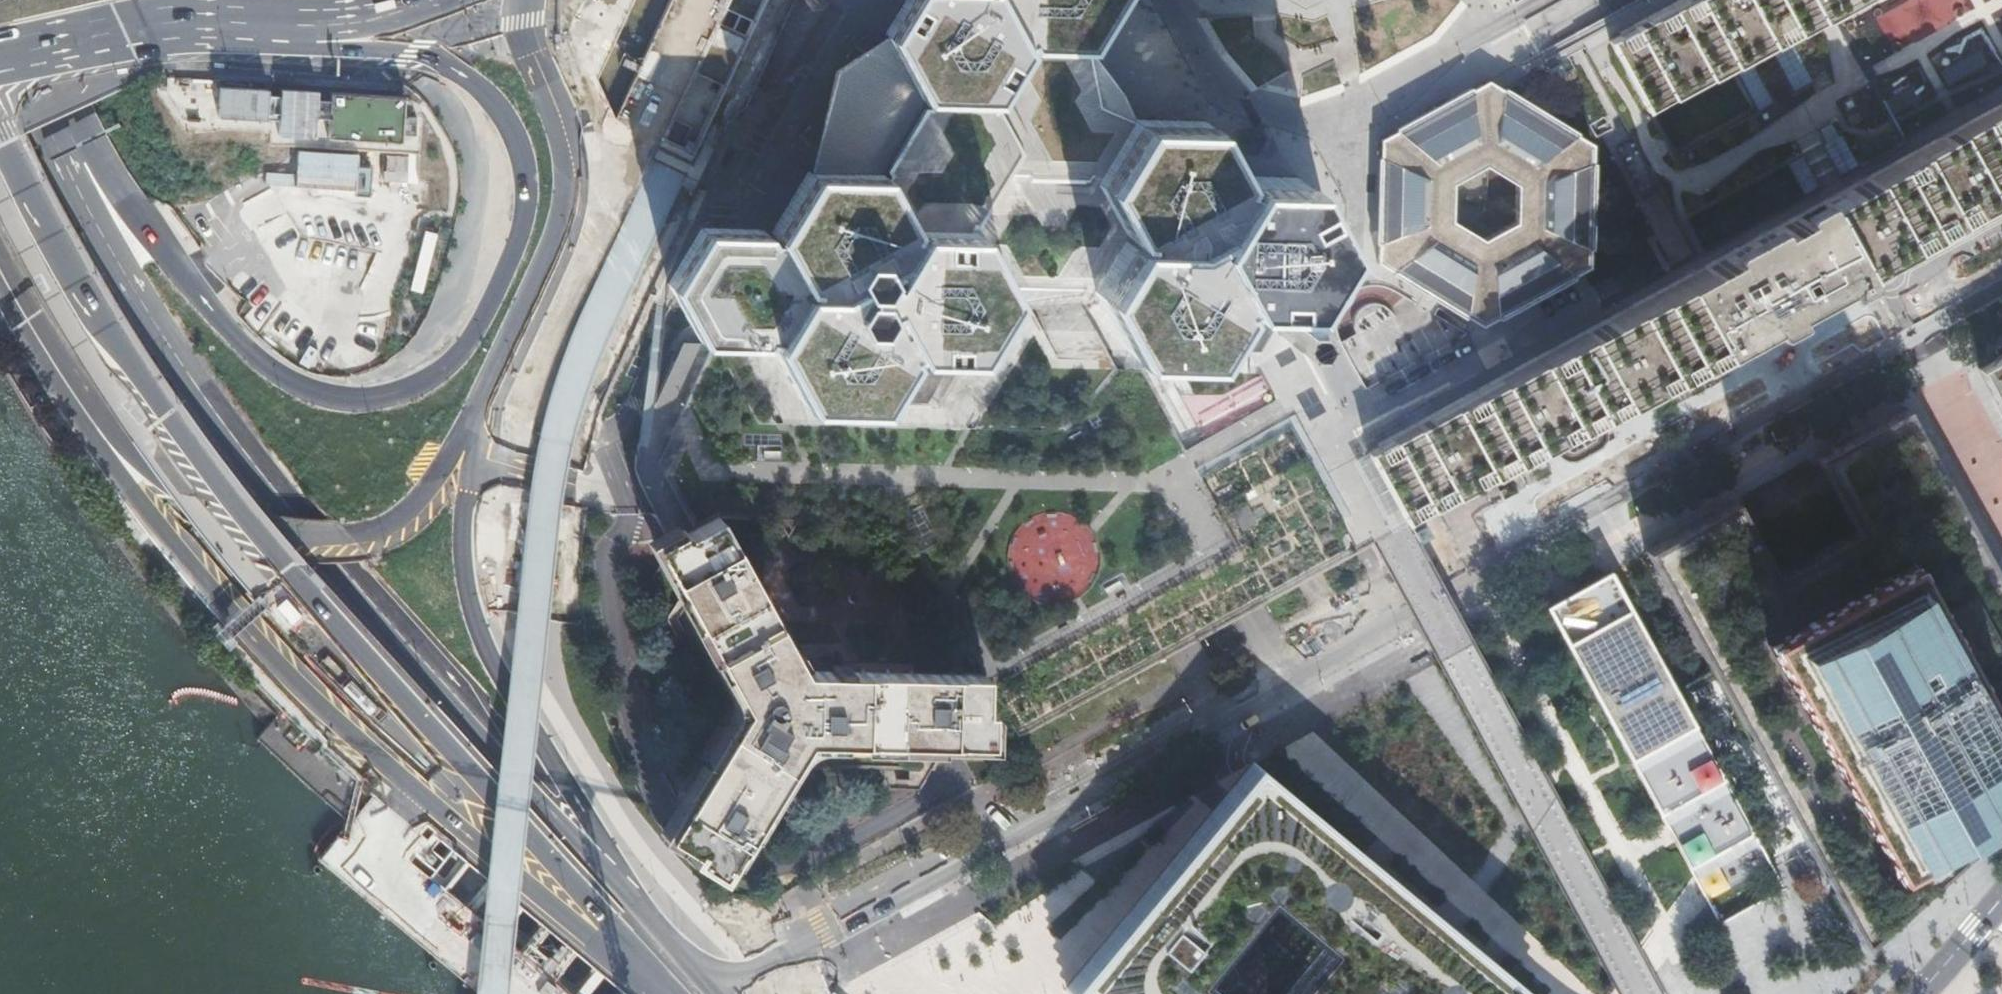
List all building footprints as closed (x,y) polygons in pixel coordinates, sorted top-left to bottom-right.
[(1023,50),(1091,53),(1125,0),(913,0),(885,44),(917,104),(986,107),(1023,50)] [(1610,41),(1648,112),(1752,55),(1853,0),(1686,0),(1659,15),(1610,41)] [(894,141),(878,171),(911,235),(980,238),(1011,297),(1085,299),(1122,239),(1090,178),(1127,120),(1091,53),(1023,50),(986,107),(917,104),(894,141)] [(1379,214),(1378,262),(1481,325),(1588,267),(1589,145),(1487,82),(1433,111),(1380,141),(1379,214)] [(215,86),(213,128),(400,137),(402,97),(322,93),(322,91),(215,86)] [(1406,522),(1423,512),(1447,499),(1484,479),(1508,466),(1532,453),(1569,433),(1594,419),(1618,406),(1665,380),(1690,367),(1714,354),(1860,274),(1871,268),(1909,247),(1932,235),(1955,222),(1993,202),(2001,197),(2001,106),(1979,119),(1955,132),(1940,140),(1918,152),(1894,165),(1870,178),(1865,181),(1833,199),(1822,205),(1815,208),(1782,226),(1676,284),(1675,285),(1651,298),(1628,311),(1599,326),(1579,337),(1556,350),(1531,363),(1516,371),(1493,384),(1470,397),(1450,407),(1445,410),(1408,430),(1384,443),(1368,452),(1406,522)] [(1185,360),(1222,303),(1291,306),(1327,248),(1296,187),(1227,184),(1195,124),(1127,120),(1090,178),(1122,239),(1085,299),(1117,357),(1185,360)] [(294,161),(267,169),(279,214),(269,214),(259,228),(262,241),(274,242),(292,256),(305,238),(319,249),(340,250),(329,264),(318,264),(311,273),(338,274),(360,268),(370,275),(384,257),(391,255),(413,228),(413,224),(426,206),(427,186),(416,178),(416,156),(385,155),(384,179),(376,152),(328,151),(289,161),(294,161)] [(869,412),(906,354),(975,357),(1011,297),(980,238),(911,235),(878,171),(811,172),(774,229),(806,290),(769,348),(801,409),(869,412)] [(1978,368),(1987,384),(2001,412),(2001,355),(1978,368)] [(1816,457),(1821,467),(1856,531),(1776,575),(1740,511),(1735,502),(1645,551),(1861,946),(1905,906),(2001,820),(2001,583),(1981,545),(1926,445),(1905,408),(1816,457)] [(534,494),(546,494),(547,439),(535,439),(534,494)] [(1253,522),(1244,505),(1228,513),(1238,531),(1253,522)] [(681,535),(679,531),(653,545),(670,577),(742,705),(688,795),(664,834),(691,851),(687,856),(720,877),(745,835),(804,737),(926,740),(988,742),(989,710),(981,709),(982,672),(965,672),(800,668),(716,516),(691,530),(681,535)] [(1332,531),(1329,554),(1359,557),(1361,534),(1332,531)] [(1691,875),(1718,925),(1784,888),(1609,570),(1543,606),(1594,699),(1629,763),(1631,765),(1664,825),(1674,844),(1691,875)] [(1246,747),(1054,984),(1067,993),(1551,993),(1246,747)] [(1469,884),(1486,862),(1476,854),(1459,876),(1469,884)] [(928,948),(918,954),(931,975),(942,968),(928,948)]
